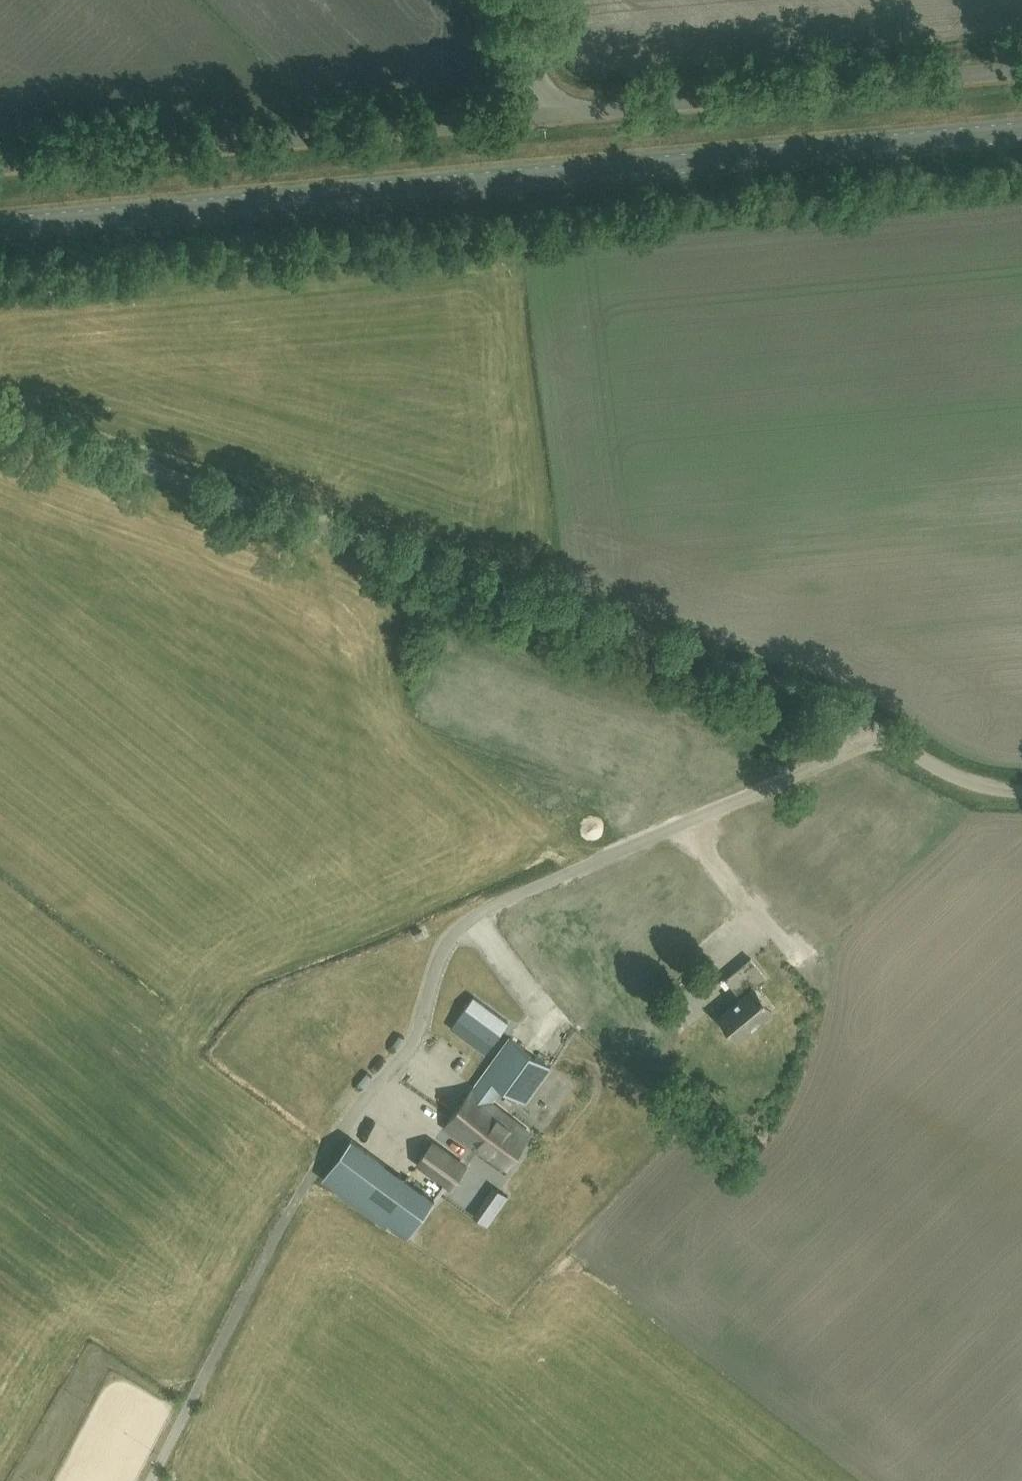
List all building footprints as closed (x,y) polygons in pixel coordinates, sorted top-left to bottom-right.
[(738,1037),(774,1007),(756,986),(767,977),(751,957),(727,978),(743,998),(721,1015),(738,1037)] [(474,997),(459,1018),(486,1038),(493,1043),(509,1022),(474,997)] [(525,1103),(551,1067),(511,1037),(446,1127),(506,1171),(533,1133),(491,1102),(502,1086),(525,1103)] [(351,1139),(323,1178),(387,1225),(390,1222),(409,1235),(435,1200),(351,1139)] [(400,1163),(412,1150),(403,1142),(391,1155),(400,1163)] [(433,1144),(416,1167),(450,1190),(466,1168),(433,1144)]
